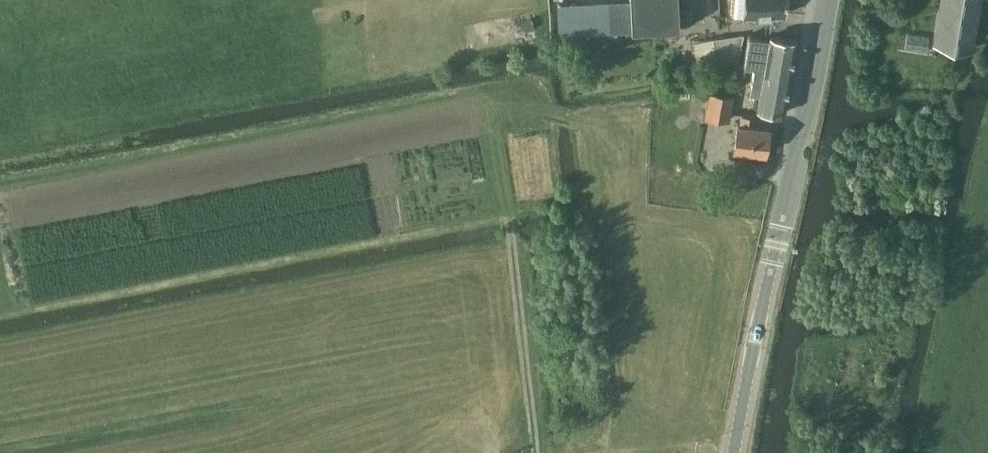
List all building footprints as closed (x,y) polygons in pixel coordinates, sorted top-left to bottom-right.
[(632,27),(679,25),(679,24),(691,24),(690,8),(678,9),(678,0),(630,0),(632,27)] [(730,8),(785,12),(786,0),(730,0),(730,8)] [(973,48),(981,0),(941,0),(934,42),(973,48)] [(738,64),(744,33),(694,40),(699,65),(738,64)] [(755,65),(755,63),(792,69),(797,38),(769,33),(769,37),(760,36),(749,35),(743,64),(755,65)] [(927,46),(928,34),(908,33),(907,45),(927,46)] [(756,106),(784,111),(792,69),(755,63),(755,65),(750,90),(759,92),(756,106)] [(706,116),(730,120),(734,94),(710,90),(706,116)] [(733,145),(764,151),(769,124),(755,121),(757,114),(741,111),(739,119),(737,118),(733,145)]
